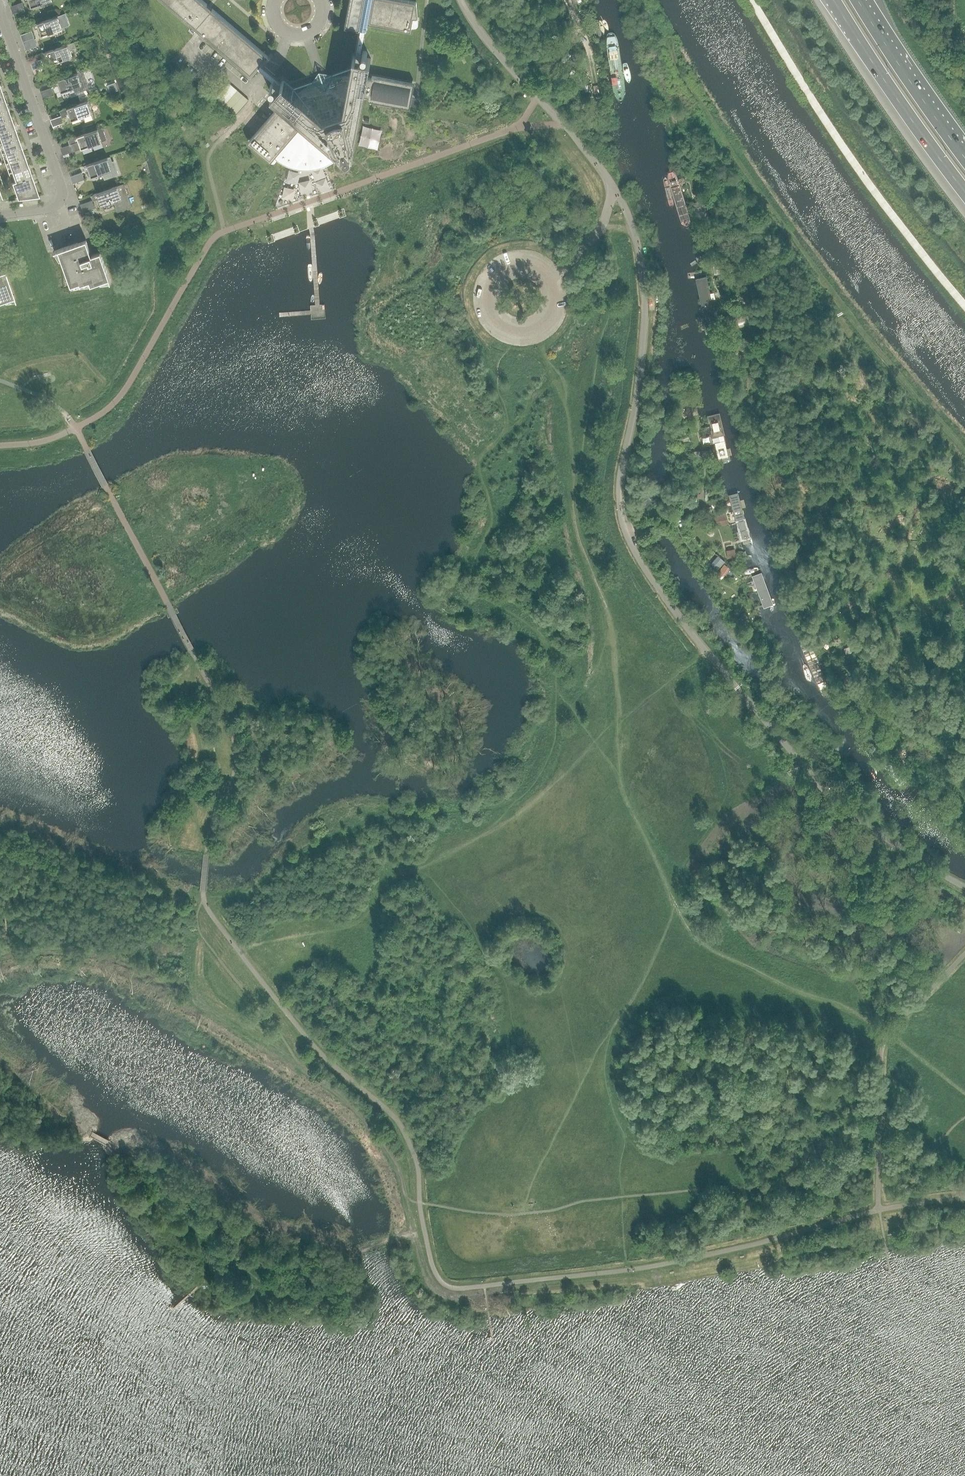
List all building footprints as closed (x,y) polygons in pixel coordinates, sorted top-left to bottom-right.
[(410,108),(411,103),(415,83),(368,74),(371,59),(360,57),(365,30),(366,30),(368,23),(411,31),(412,27),(415,26),(416,26),(417,26),(418,25),(418,24),(418,23),(416,2),(406,0),(353,0),(348,27),(361,29),(356,56),(353,56),(351,66),(351,69),(324,79),(293,90),(283,80),(281,82),(278,80),(275,77),(269,72),(261,65),(268,56),(212,9),(209,6),(202,0),(161,0),(251,76),(258,68),(266,75),(278,86),(271,94),(284,105),(253,141),(270,156),(270,157),(270,158),(270,159),(270,160),(271,160),(271,161),(272,161),(273,161),(274,161),(275,161),(276,160),(280,155),(282,156),(284,158),(286,159),(289,160),(291,161),(294,162),(296,162),(299,163),(301,163),(304,163),(307,164),(309,163),(312,163),(315,163),(317,162),(320,162),(322,161),(325,160),(327,159),(329,157),(331,156),(334,154),(336,153),(338,151),(344,156),(345,155),(346,156),(347,156),(348,156),(349,156),(350,155),(351,155),(351,154),(352,154),(352,153),(353,153),(364,99),(410,108)] [(10,7),(13,14),(24,10),(22,3),(10,7)] [(41,35),(62,28),(58,16),(33,24),(35,29),(39,28),(41,35)] [(619,30),(603,32),(612,107),(628,105),(619,30)] [(20,35),(23,42),(24,42),(34,38),(32,31),(20,35)] [(24,42),(26,49),(36,46),(34,38),(24,42)] [(43,53),(45,58),(49,56),(51,64),(72,56),(70,50),(76,48),(74,42),(43,53)] [(30,63),(33,70),(44,66),(42,59),(30,63)] [(61,92),(82,85),(78,72),(53,81),(55,86),(59,85),(61,92)] [(217,96),(236,113),(249,99),(230,81),(217,96)] [(0,86),(0,149),(17,198),(38,195),(0,86)] [(40,91),(43,98),(54,94),(52,87),(40,91)] [(88,101),(63,109),(60,111),(61,116),(51,119),(54,126),(64,123),(62,118),(66,117),(65,115),(69,114),(71,120),(84,116),(86,122),(94,119),(88,101)] [(102,127),(70,139),(71,144),(72,144),(74,151),(107,139),(102,127)] [(60,148),(63,155),(74,151),(72,144),(71,144),(60,148)] [(108,158),(108,157),(83,166),(85,171),(89,169),(91,177),(102,173),(105,180),(119,175),(114,161),(112,162),(110,157),(108,158)] [(697,234),(675,161),(659,166),(681,238),(697,234)] [(70,176),(73,183),(84,179),(82,172),(70,176)] [(132,206),(124,183),(92,195),(93,200),(99,198),(101,205),(114,201),(117,212),(118,211),(117,208),(130,204),(131,207),(132,206)] [(80,204),(83,211),(94,207),(92,200),(80,204)] [(111,282),(101,252),(92,255),(86,240),(58,249),(71,285),(80,282),(81,284),(90,280),(91,284),(100,281),(101,283),(111,282)] [(707,266),(690,269),(706,343),(723,340),(707,266)] [(4,269),(0,271),(0,300),(4,299),(4,301),(15,300),(4,269)] [(555,317),(546,325),(550,330),(560,322),(555,317)] [(720,477),(736,473),(718,399),(702,403),(720,477)] [(695,420),(688,423),(692,433),(699,430),(695,420)] [(738,479),(722,483),(741,556),(757,552),(738,479)] [(720,498),(710,500),(712,508),(722,505),(720,498)] [(725,507),(713,510),(715,521),(728,519),(725,507)] [(729,557),(737,554),(734,547),(726,550),(729,557)] [(769,629),(784,623),(757,553),(742,558),(769,629)] [(711,563),(718,568),(726,560),(718,554),(711,563)] [(724,564),(717,574),(723,578),(730,568),(724,564)] [(792,637),(824,706),(839,699),(807,630),(792,637)] [(847,673),(842,676),(847,685),(852,682),(847,673)]
